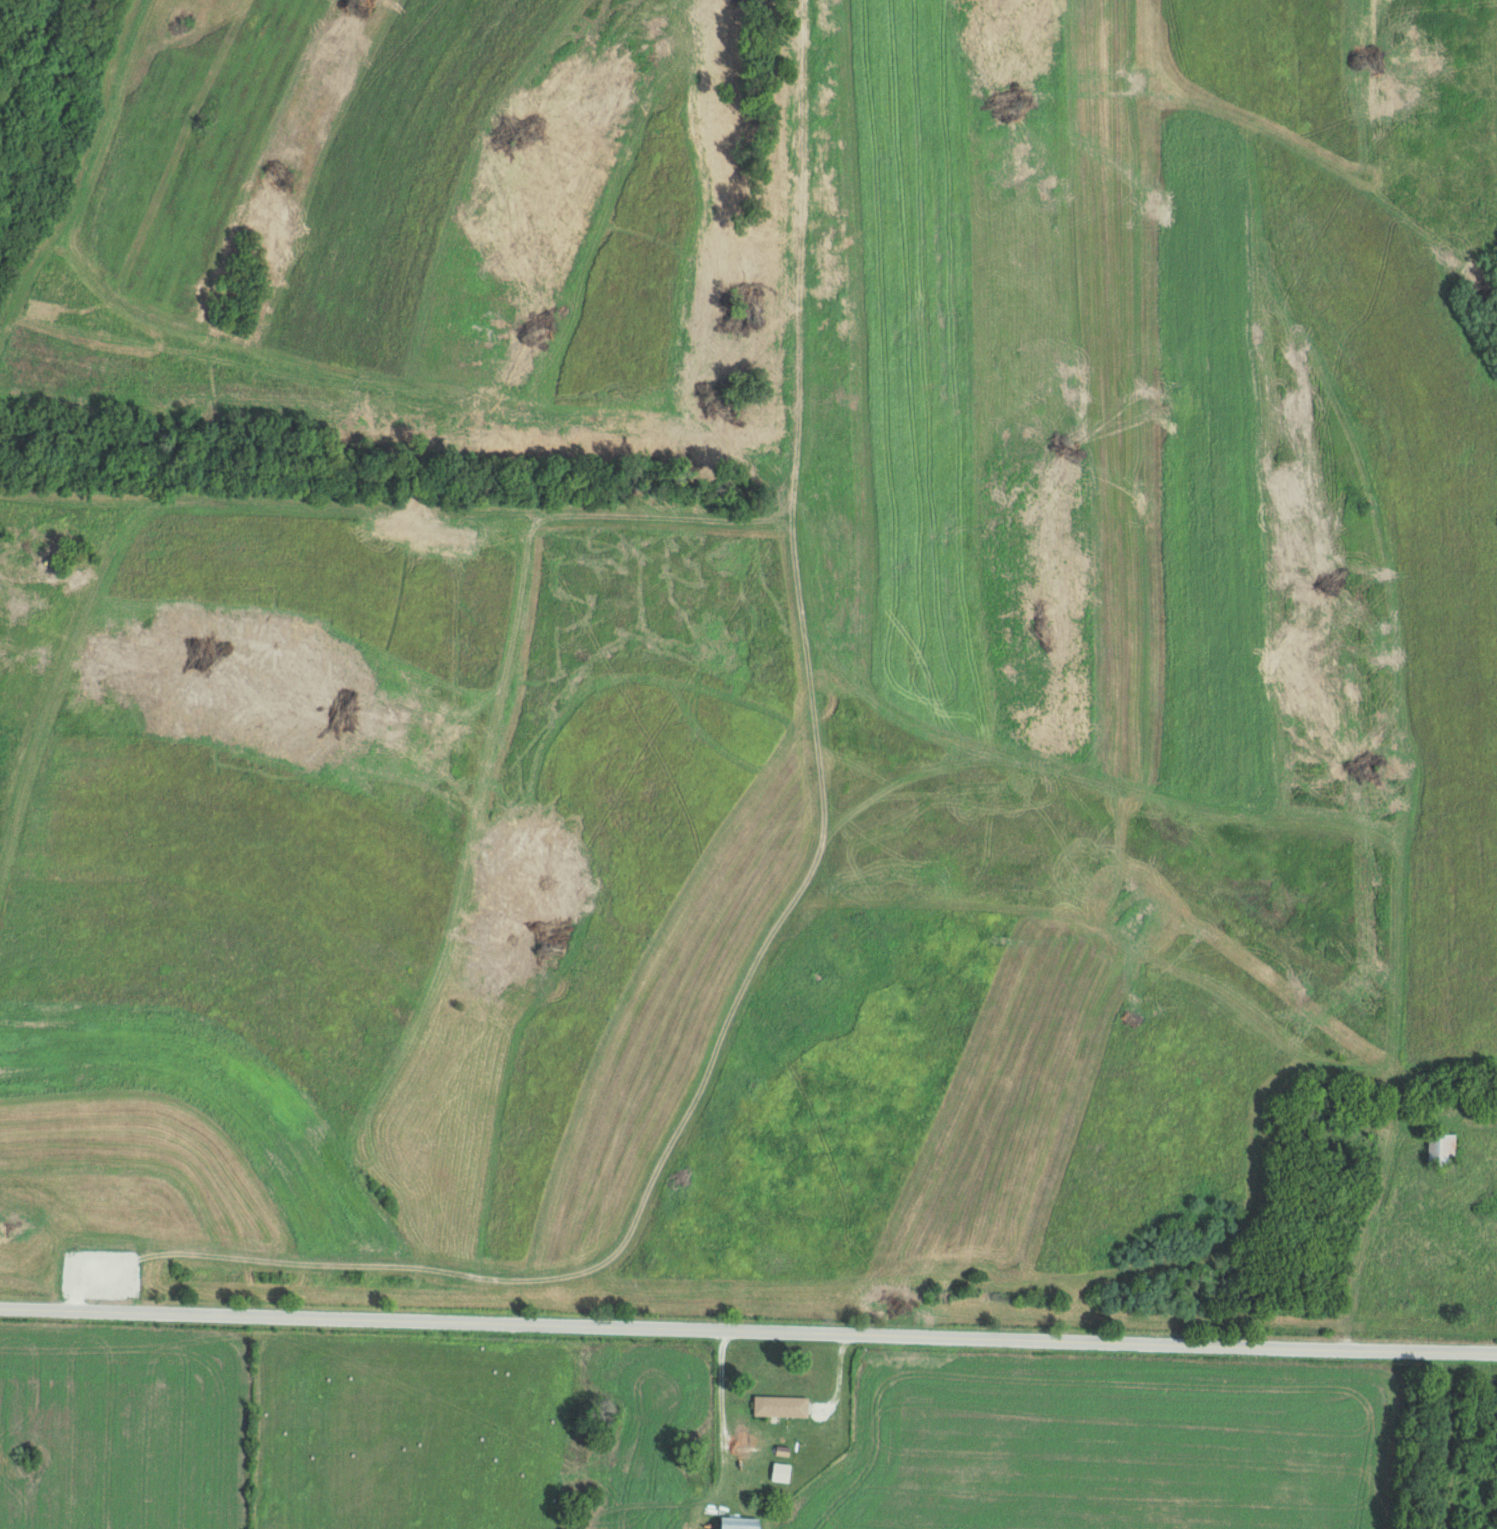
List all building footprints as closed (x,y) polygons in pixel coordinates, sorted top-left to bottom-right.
[(1456,1134),(1432,1134),(1432,1165),(1456,1165),(1456,1134)] [(755,1396),(755,1417),(809,1417),(810,1396),(755,1396)] [(722,1517),(721,1528),(765,1528),(766,1519),(722,1517)]
